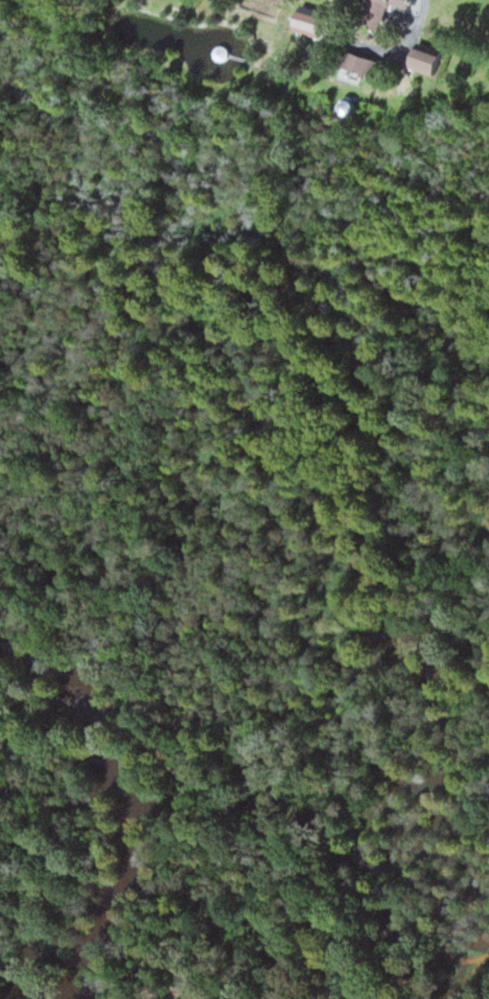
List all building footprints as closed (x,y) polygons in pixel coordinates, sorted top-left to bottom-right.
[(374,19),(390,24),(396,3),(416,9),(419,0),(380,0),(374,19)]
